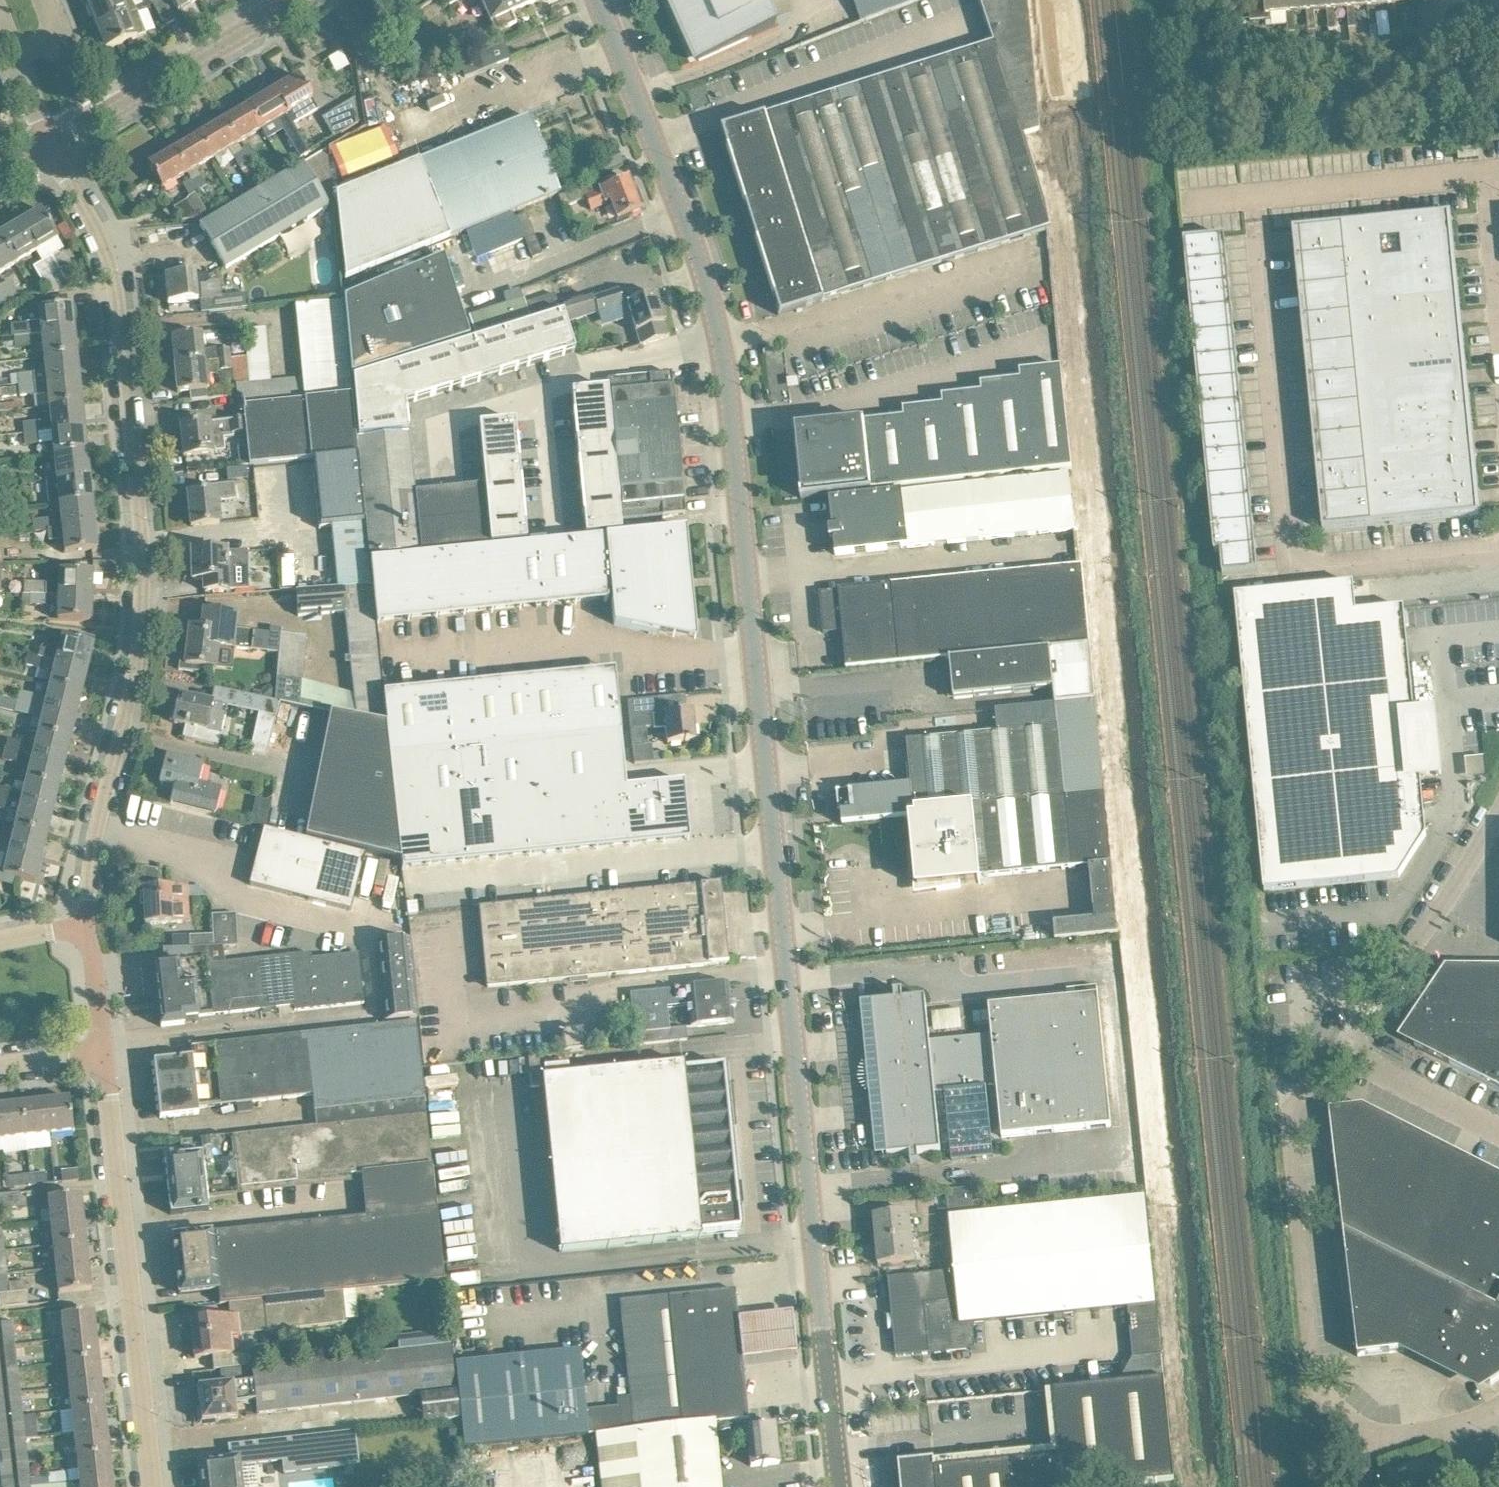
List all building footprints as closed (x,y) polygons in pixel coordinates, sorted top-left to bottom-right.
[(96,27),(136,11),(132,0),(96,0),(87,4),(96,27)] [(152,4),(165,26),(176,20),(164,0),(160,0),(152,4)] [(178,11),(197,0),(171,0),(178,11)] [(495,33),(516,24),(511,13),(537,1),(536,0),(480,0),(495,33)] [(699,61),(775,27),(763,0),(672,0),(699,61)] [(1025,0),(978,0),(992,44),(721,130),(779,313),(1048,229),(1043,204),(1021,134),(1037,131),(1025,0)] [(850,2),(858,24),(911,4),(909,0),(854,0),(850,2)] [(1249,4),(1250,21),(1265,20),(1264,14),(1272,13),(1271,0),(1249,0),(1249,4)] [(1295,32),(1294,11),(1295,11),(1294,0),(1271,0),(1272,13),(1286,12),(1287,33),(1295,32)] [(1317,0),(1294,0),(1295,11),(1306,10),(1308,31),(1315,31),(1314,10),(1318,9),(1317,0)] [(1318,9),(1327,9),(1328,30),(1336,29),(1336,24),(1335,8),(1341,8),(1340,0),(1317,0),(1318,9)] [(1341,8),(1347,7),(1348,23),(1349,28),(1356,28),(1355,7),(1363,6),(1363,0),(1340,0),(1341,8)] [(1363,6),(1367,6),(1369,27),(1377,26),(1375,5),(1386,4),(1386,0),(1363,0),(1363,6)] [(1409,0),(1386,0),(1386,4),(1388,4),(1389,25),(1397,24),(1395,3),(1409,2),(1409,0)] [(101,51),(105,49),(105,50),(146,34),(137,11),(136,11),(96,27),(99,35),(96,36),(101,51)] [(465,78),(482,71),(483,72),(499,65),(511,60),(503,42),(475,54),(458,61),(465,78)] [(318,63),(324,76),(351,65),(346,52),(318,63)] [(1311,62),(1310,54),(1290,55),(1291,64),(1311,62)] [(286,114),(287,114),(293,124),(318,109),(298,76),(273,91),(286,114)] [(248,106),(261,129),(286,114),(273,91),(262,98),(259,93),(245,101),(248,106)] [(359,123),(355,98),(322,117),(334,137),(359,123)] [(261,129),(248,106),(223,121),(237,144),(261,129)] [(560,194),(528,116),(419,160),(419,162),(336,196),(345,280),(449,238),(450,239),(560,194)] [(212,159),(237,144),(223,121),(198,136),(212,159)] [(301,158),(311,152),(296,129),(286,135),(301,158)] [(198,136),(173,150),(187,173),(212,159),(198,136)] [(240,150),(259,182),(261,181),(249,161),(256,156),(249,144),(240,150)] [(332,183),(346,182),(344,147),(330,147),(332,183)] [(303,162),(236,203),(200,225),(226,268),(333,203),(331,188),(326,148),(303,163),(303,162)] [(148,165),(162,188),(187,173),(173,150),(148,165)] [(238,167),(250,187),(259,182),(240,150),(231,155),(238,167)] [(617,151),(599,158),(605,172),(622,165),(617,151)] [(190,179),(197,191),(207,186),(199,174),(190,179)] [(640,210),(627,178),(600,189),(597,180),(558,196),(563,207),(585,198),(590,209),(609,201),(616,220),(640,210)] [(187,192),(170,202),(180,219),(195,217),(207,210),(196,192),(197,191),(190,179),(182,184),(187,192)] [(41,210),(19,223),(36,251),(58,239),(41,210)] [(525,213),(515,217),(532,258),(542,254),(525,213)] [(1448,215),(1293,232),(1307,381),(1322,530),(1478,515),(1448,215)] [(473,234),(462,238),(474,268),(524,247),(511,216),(471,231),(473,234)] [(0,235),(0,238),(15,264),(36,251),(19,223),(0,235)] [(0,238),(0,273),(15,264),(0,238)] [(42,261),(59,290),(60,290),(59,290),(70,284),(62,268),(59,269),(52,256),(42,261)] [(525,302),(523,298),(468,315),(469,320),(464,321),(443,257),(344,298),(351,375),(469,337),(469,338),(351,376),(393,363),(562,310),(562,308),(560,309),(554,294),(525,302)] [(42,261),(33,267),(48,292),(59,290),(42,261)] [(185,274),(165,276),(168,304),(200,300),(202,313),(222,311),(249,308),(247,294),(221,297),(220,283),(208,284),(196,286),(195,272),(185,274)] [(9,280),(0,286),(9,300),(18,295),(18,294),(9,280)] [(9,300),(0,286),(0,305),(9,300)] [(639,346),(669,337),(656,294),(622,305),(617,291),(562,308),(562,310),(563,312),(574,348),(575,348),(566,319),(597,310),(598,313),(610,309),(614,319),(630,318),(639,346)] [(304,400),(352,395),(342,300),(295,305),(301,378),(304,400)] [(72,305),(52,308),(39,309),(40,322),(12,325),(13,337),(30,335),(41,334),(74,330),(72,305)] [(563,312),(352,378),(358,438),(407,433),(405,403),(575,350),(574,348),(563,312)] [(271,382),(266,327),(244,329),(249,384),(271,382)] [(74,330),(41,334),(44,358),(77,354),(74,330)] [(174,365),(231,359),(230,348),(217,349),(217,348),(203,350),(201,334),(171,337),(174,365)] [(13,337),(14,348),(31,346),(30,335),(13,337)] [(17,374),(18,385),(79,379),(77,354),(44,358),(45,371),(17,374)] [(174,365),(177,393),(190,391),(191,400),(208,399),(207,390),(211,389),(209,375),(218,374),(218,369),(232,368),(231,359),(174,365)] [(871,491),(871,492),(1073,470),(1061,367),(1040,369),(1020,371),(1021,380),(981,384),(982,393),(942,397),(943,405),(903,410),(904,418),(865,422),(865,420),(794,428),(801,499),(871,491)] [(648,376),(607,379),(608,387),(621,521),(662,517),(685,514),(675,414),(679,414),(679,404),(674,405),(671,374),(648,376)] [(301,378),(271,382),(249,384),(236,385),(238,406),(243,406),(304,400),(301,378)] [(79,379),(18,385),(19,396),(34,394),(35,396),(48,394),(49,407),(82,403),(79,379)] [(608,387),(571,391),(585,535),(621,532),(622,532),(621,521),(608,387)] [(244,420),(246,432),(249,465),(329,457),(329,458),(357,455),(358,455),(352,395),(304,400),(243,406),(244,420)] [(50,419),(22,422),(23,433),(40,432),(52,431),(84,428),(82,403),(49,407),(50,419)] [(180,429),(176,429),(179,454),(183,453),(183,456),(203,454),(213,453),(212,452),(222,451),(225,451),(223,439),(233,437),(233,434),(246,432),(244,420),(218,422),(200,424),(180,426),(180,429)] [(515,420),(479,424),(490,544),(526,541),(515,420)] [(87,452),(84,428),(52,431),(54,455),(87,452)] [(41,443),(40,432),(23,433),(24,445),(41,443)] [(407,433),(358,438),(370,554),(370,557),(421,552),(489,545),(483,485),(413,492),(407,433)] [(89,476),(87,452),(54,455),(57,479),(46,480),(46,481),(89,476)] [(329,458),(313,460),(315,477),(318,515),(320,526),(320,528),(331,527),(364,523),(357,455),(329,458)] [(1070,474),(850,498),(831,501),(837,555),(909,547),(909,548),(1076,530),(1070,474)] [(59,503),(59,504),(92,500),(89,476),(46,481),(48,505),(59,503)] [(234,484),(198,487),(199,492),(188,494),(191,526),(219,524),(217,501),(235,499),(234,484)] [(95,525),(92,500),(59,504),(62,528),(95,525)] [(49,519),(33,520),(34,531),(48,530),(50,529),(49,519)] [(371,585),(364,523),(331,527),(337,587),(371,585)] [(50,529),(48,530),(49,541),(63,540),(64,553),(97,550),(95,525),(62,528),(50,529)] [(685,529),(601,537),(607,597),(611,597),(614,625),(659,634),(658,629),(689,635),(685,589),(689,589),(688,579),(684,579),(679,534),(686,533),(685,529)] [(607,597),(601,537),(572,540),(578,600),(603,597),(603,601),(607,601),(607,597)] [(578,600),(572,540),(543,543),(549,603),(578,600)] [(549,603),(543,543),(515,546),(520,606),(549,603)] [(520,606),(515,546),(486,549),(492,608),(520,606)] [(492,608),(486,549),(457,552),(463,611),(492,608)] [(248,551),(192,552),(192,580),(202,580),(202,591),(249,589),(248,551)] [(463,611),(457,552),(428,555),(434,614),(463,611)] [(434,614),(428,555),(399,557),(405,617),(434,614)] [(405,617),(399,557),(370,560),(377,624),(381,623),(380,620),(405,617)] [(847,669),(950,658),(1090,644),(1082,564),(838,589),(838,590),(820,592),(824,633),(843,631),(847,669)] [(30,594),(47,595),(59,595),(91,597),(92,572),(60,570),(46,569),(45,582),(24,582),(23,594),(22,593),(22,594),(30,594)] [(1270,592),(1235,595),(1264,891),(1399,878),(1426,836),(1420,771),(1415,722),(1404,608),(1356,613),(1353,584),(1270,592)] [(269,633),(268,652),(278,653),(275,695),(275,700),(275,701),(278,702),(319,710),(331,712),(386,723),(371,585),(337,587),(296,590),(298,616),(344,612),(353,694),(302,679),(306,636),(281,633),(281,629),(270,628),(269,633)] [(30,594),(30,605),(47,606),(47,595),(30,594)] [(91,622),(91,597),(59,595),(58,620),(91,622)] [(251,651),(251,650),(253,632),(236,629),(238,616),(204,611),(202,629),(190,627),(188,646),(180,645),(177,670),(198,672),(199,666),(214,668),(217,646),(251,651)] [(76,633),(74,640),(52,634),(47,637),(45,645),(40,647),(38,656),(28,653),(28,655),(56,661),(88,669),(95,638),(76,633)] [(1090,644),(950,658),(955,699),(1054,689),(1056,704),(1096,700),(1090,644)] [(82,693),(88,669),(56,661),(28,655),(25,665),(53,672),(50,685),(82,693)] [(611,676),(611,674),(586,677),(592,736),(620,734),(621,734),(616,683),(612,684),(611,676)] [(592,736),(586,677),(557,680),(563,739),(592,736)] [(563,739),(557,680),(528,682),(534,742),(563,739)] [(534,742),(528,682),(499,685),(505,745),(534,742)] [(82,693),(50,685),(47,698),(19,691),(16,701),(0,697),(0,698),(76,717),(82,693)] [(505,745),(499,685),(470,688),(476,748),(505,745)] [(211,703),(199,700),(180,696),(177,707),(172,706),(169,721),(174,722),(174,723),(186,726),(183,738),(218,745),(221,733),(225,714),(227,706),(275,717),(278,702),(275,701),(275,700),(261,697),(262,692),(254,691),(253,695),(215,687),(211,703)] [(476,748),(470,688),(442,691),(448,751),(476,748)] [(448,751),(442,691),(413,694),(419,754),(448,751)] [(419,754),(413,694),(388,696),(387,692),(383,693),(387,725),(390,756),(419,754)] [(41,719),(38,732),(70,740),(76,717),(0,698),(0,709),(41,719)] [(641,728),(653,727),(653,729),(666,728),(668,744),(684,742),(684,743),(687,743),(687,742),(695,741),(692,710),(686,711),(660,714),(658,698),(628,701),(630,729),(641,728)] [(843,825),(914,818),(940,815),(939,810),(1105,794),(1096,700),(1056,704),(996,710),(998,732),(907,741),(911,786),(840,793),(843,825)] [(331,712),(305,842),(400,861),(390,756),(386,723),(331,712)] [(35,744),(23,741),(23,742),(7,738),(4,749),(21,753),(32,756),(64,764),(70,740),(38,732),(35,744)] [(419,754),(390,756),(400,861),(402,869),(406,869),(405,864),(684,837),(679,786),(684,785),(683,781),(625,787),(620,734),(592,736),(563,739),(534,742),(505,745),(476,748),(448,751),(419,754)] [(21,753),(4,749),(2,759),(19,764),(21,753)] [(64,764),(32,756),(26,780),(59,788),(64,764)] [(159,783),(175,787),(170,804),(216,815),(222,790),(198,784),(203,765),(166,756),(159,783)] [(59,788),(26,780),(21,804),(53,812),(59,788)] [(9,801),(12,790),(0,787),(0,799),(9,801)] [(980,877),(1089,867),(1094,919),(1054,923),(1055,941),(1118,935),(1105,794),(939,810),(940,815),(911,818),(915,859),(913,859),(913,868),(916,868),(918,887),(936,885),(937,890),(961,887),(961,883),(979,881),(979,883),(981,883),(980,877)] [(53,812),(21,804),(9,801),(0,799),(0,810),(18,814),(15,828),(47,836),(53,812)] [(0,837),(0,849),(9,851),(41,859),(47,836),(15,828),(12,840),(0,837)] [(363,860),(301,844),(301,845),(269,837),(258,886),(289,893),(289,894),(351,909),(363,860)] [(9,851),(8,856),(3,875),(35,883),(41,859),(9,851)] [(145,924),(165,923),(188,922),(187,886),(159,887),(158,870),(148,868),(143,868),(145,924)] [(478,908),(486,988),(711,966),(711,965),(728,963),(720,883),(478,908)] [(213,944),(223,943),(237,941),(234,909),(209,911),(211,931),(213,944)] [(211,931),(188,934),(189,946),(213,944),(211,931)] [(410,938),(375,942),(384,1022),(418,1018),(410,938)] [(364,1004),(358,953),(310,959),(309,949),(224,959),(223,943),(213,944),(189,946),(162,949),(164,964),(154,965),(161,1027),(184,1024),(183,1019),(294,1007),(294,1011),(364,1004)] [(1446,966),(1415,1012),(1415,1046),(1498,1088),(1498,966),(1446,966)] [(674,988),(630,993),(634,1033),(633,1033),(634,1045),(687,1040),(686,1027),(668,1029),(666,1007),(689,1004),(691,1027),(734,1023),(732,1000),(726,1000),(724,983),(674,988)] [(879,1070),(867,1071),(868,1084),(880,1083),(887,1157),(910,1154),(911,1164),(919,1163),(919,1153),(941,1151),(935,1093),(945,1092),(952,1160),(993,1156),(987,1088),(997,1087),(1002,1137),(1111,1127),(1097,986),(1075,989),(1076,998),(989,1007),(992,1036),(930,1042),(926,999),(903,1001),(902,991),(894,992),(895,1001),(872,1003),(879,1070)] [(416,1022),(190,1047),(191,1057),(198,1108),(236,1104),(313,1095),(316,1126),(426,1114),(416,1022)] [(191,1057),(154,1062),(160,1118),(199,1114),(198,1108),(191,1057)] [(700,1233),(739,1229),(737,1208),(743,1207),(742,1200),(736,1201),(727,1108),(733,1107),(731,1086),(724,1086),(722,1067),(684,1071),(683,1064),(542,1078),(559,1252),(701,1238),(700,1233)] [(73,1131),(72,1128),(69,1099),(46,1101),(49,1134),(73,1131)] [(25,1137),(49,1134),(46,1101),(22,1104),(25,1137)] [(25,1137),(22,1104),(0,1106),(0,1124),(2,1139),(25,1137)] [(1419,1349),(1491,1385),(1498,1379),(1498,1173),(1362,1104),(1329,1108),(1358,1356),(1419,1349)] [(201,1153),(164,1157),(167,1186),(170,1215),(190,1212),(209,1210),(206,1190),(237,1187),(373,1171),(432,1165),(431,1156),(426,1114),(316,1126),(219,1137),(199,1139),(201,1153)] [(193,1235),(173,1237),(179,1294),(218,1290),(219,1304),(229,1303),(344,1292),(355,1291),(421,1284),(422,1293),(437,1292),(436,1282),(446,1281),(437,1202),(433,1165),(432,1165),(373,1171),(377,1208),(378,1214),(193,1235)] [(78,1180),(77,1169),(61,1171),(62,1182),(78,1180)] [(30,1174),(31,1186),(47,1184),(46,1172),(30,1174)] [(30,1174),(6,1176),(7,1188),(31,1186),(30,1174)] [(972,1187),(946,1190),(947,1208),(948,1208),(948,1216),(974,1213),(973,1201),(972,1187)] [(0,1195),(0,1227),(2,1227),(1,1209),(22,1207),(20,1192),(0,1195)] [(83,1218),(80,1194),(48,1198),(51,1222),(83,1218)] [(949,1233),(952,1258),(953,1257),(954,1271),(888,1278),(896,1357),(975,1349),(973,1323),(1129,1307),(1134,1357),(1119,1383),(1164,1378),(1162,1354),(1146,1197),(985,1213),(985,1212),(974,1213),(948,1216),(949,1233)] [(984,1200),(973,1201),(974,1213),(985,1212),(984,1200)] [(947,1208),(938,1209),(940,1234),(949,1233),(948,1216),(948,1208),(947,1208)] [(912,1237),(910,1212),(873,1216),(876,1240),(912,1237)] [(85,1242),(83,1218),(51,1222),(53,1246),(85,1242)] [(940,1234),(942,1259),(952,1258),(949,1233),(940,1234)] [(876,1240),(878,1265),(915,1261),(912,1237),(876,1240)] [(56,1270),(88,1266),(85,1242),(53,1246),(56,1270)] [(88,1266),(56,1270),(59,1293),(91,1290),(88,1266)] [(0,1276),(0,1308),(27,1305),(26,1291),(25,1280),(8,1282),(8,1275),(0,1276)] [(455,1362),(461,1420),(463,1441),(463,1447),(595,1433),(600,1486),(721,1486),(715,1431),(730,1429),(729,1421),(748,1419),(741,1358),(737,1317),(734,1290),(714,1292),(621,1301),(624,1335),(625,1344),(631,1398),(617,1400),(618,1407),(585,1410),(582,1378),(579,1349),(455,1362)] [(230,1318),(191,1322),(194,1358),(212,1356),(214,1356),(232,1354),(230,1336),(347,1323),(346,1314),(344,1292),(229,1303),(230,1318)] [(763,1314),(737,1317),(741,1358),(769,1355),(797,1351),(793,1310),(763,1314)] [(64,1339),(96,1335),(93,1312),(61,1315),(64,1339)] [(12,1321),(1,1322),(4,1346),(15,1344),(12,1321)] [(404,1349),(252,1366),(254,1380),(256,1400),(258,1413),(419,1395),(421,1413),(394,1416),(394,1420),(334,1427),(335,1433),(343,1433),(459,1419),(455,1391),(448,1330),(403,1335),(404,1349)] [(96,1335),(64,1339),(66,1363),(98,1359),(96,1335)] [(15,1344),(4,1346),(6,1369),(17,1368),(15,1344)] [(98,1359),(66,1363),(69,1386),(101,1383),(98,1359)] [(254,1380),(242,1381),(241,1367),(220,1370),(222,1383),(197,1386),(201,1422),(238,1418),(236,1402),(256,1400),(254,1380)] [(6,1369),(8,1381),(9,1393),(20,1392),(17,1368),(6,1369)] [(1164,1378),(1119,1383),(1056,1389),(1063,1456),(1020,1460),(1022,1486),(1104,1486),(1174,1480),(1164,1378)] [(101,1383),(69,1386),(72,1410),(104,1406),(101,1383)] [(12,1417),(23,1416),(20,1392),(9,1393),(12,1417)] [(74,1434),(106,1430),(104,1406),(72,1410),(74,1434)] [(12,1417),(12,1424),(14,1441),(25,1439),(23,1416),(12,1417)] [(8,1441),(6,1418),(0,1418),(0,1442),(8,1441)] [(460,1420),(447,1422),(449,1442),(451,1442),(452,1442),(463,1441),(460,1420)] [(751,1466),(762,1465),(763,1466),(767,1466),(767,1465),(779,1464),(774,1424),(747,1426),(751,1466)] [(106,1430),(74,1434),(76,1445),(77,1458),(109,1454),(106,1430)] [(237,1458),(198,1463),(201,1484),(241,1480),(239,1465),(283,1460),(284,1473),(347,1466),(343,1433),(335,1433),(236,1444),(237,1458)] [(17,1464),(28,1463),(25,1439),(14,1441),(17,1464)] [(0,1442),(0,1466),(11,1465),(8,1441),(0,1442)] [(48,1473),(49,1483),(80,1480),(80,1481),(112,1478),(109,1454),(77,1458),(66,1459),(67,1472),(48,1473)] [(969,1465),(938,1469),(937,1460),(899,1463),(901,1486),(971,1486),(969,1465)] [(1020,1460),(969,1465),(971,1486),(1022,1486),(1020,1460)] [(28,1463),(17,1464),(20,1486),(28,1486),(31,1486),(28,1463)] [(11,1465),(0,1466),(0,1468),(2,1486),(13,1486),(11,1465)] [(1350,1473),(1351,1486),(1368,1486),(1367,1471),(1350,1473)] [(28,1486),(113,1486),(112,1478),(80,1481),(80,1483),(73,1484),(72,1482),(31,1486),(28,1486)]
